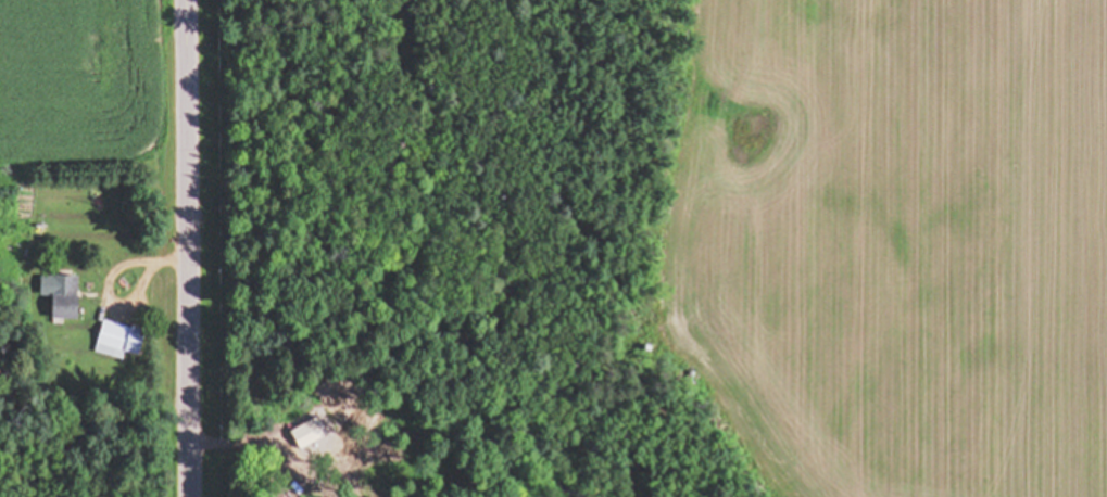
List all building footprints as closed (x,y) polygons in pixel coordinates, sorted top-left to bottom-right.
[(79,276),(54,276),(54,320),(79,320),(79,276)] [(98,347),(107,348),(106,351),(140,357),(146,330),(103,322),(98,347)] [(293,452),(325,439),(317,420),(285,434),(293,452)]
